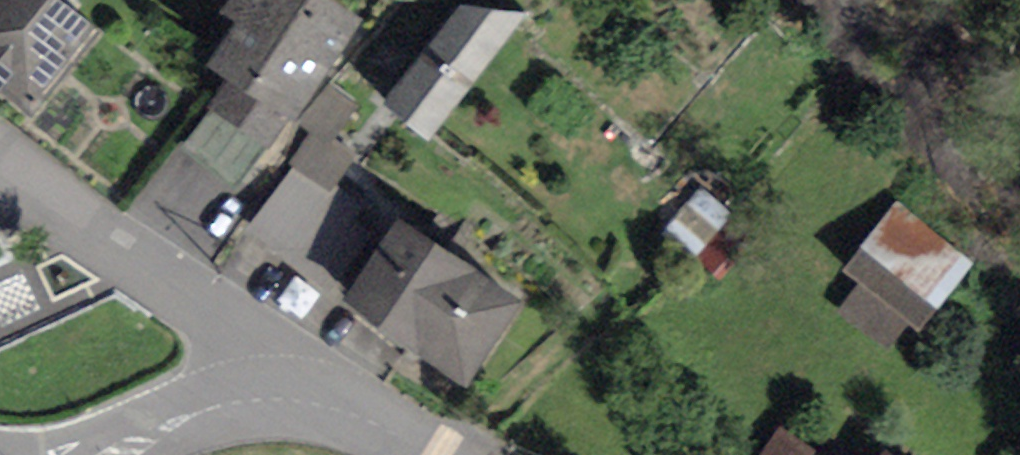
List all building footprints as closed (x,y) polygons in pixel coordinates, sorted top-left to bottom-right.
[(59,0),(0,0),(0,96),(32,120),(99,31),(59,0)] [(323,0),(231,0),(221,15),(236,25),(209,65),(231,78),(209,108),(213,109),(262,148),(269,152),(291,122),(359,24),(323,0)] [(524,15),(461,6),(383,103),(429,141),(524,15)] [(356,105),(328,85),(299,126),(310,134),(288,165),(293,169),(327,193),(332,185),(355,154),(332,137),(356,105)] [(234,184),(262,148),(213,109),(184,145),(234,184)] [(701,187),(662,232),(691,258),(730,213),(701,187)] [(973,263),(894,203),(842,272),(858,283),(840,307),(915,363),(952,314),(941,306),(973,263)] [(521,304),(398,221),(342,303),(465,386),(521,304)] [(777,428),(759,454),(817,454),(777,428)]
